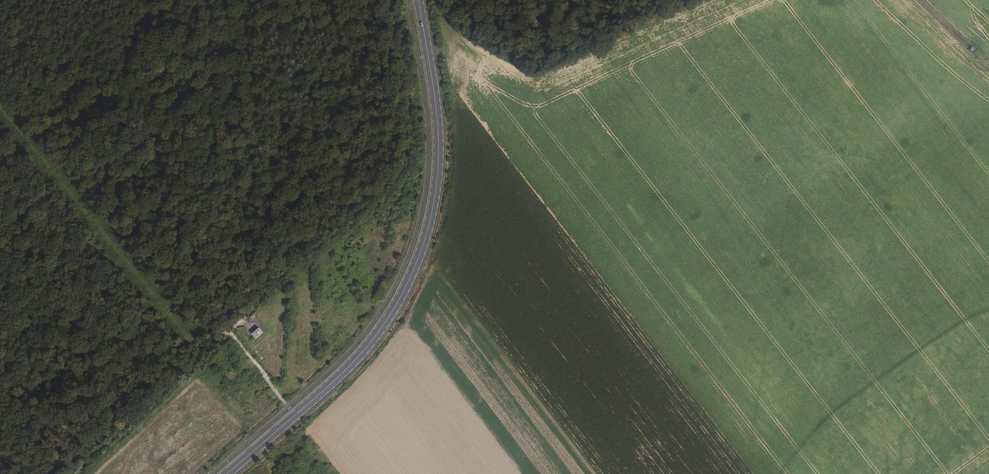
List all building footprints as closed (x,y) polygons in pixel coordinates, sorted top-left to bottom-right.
[(259,327),(252,334),(256,338),(263,332),(259,327)]
